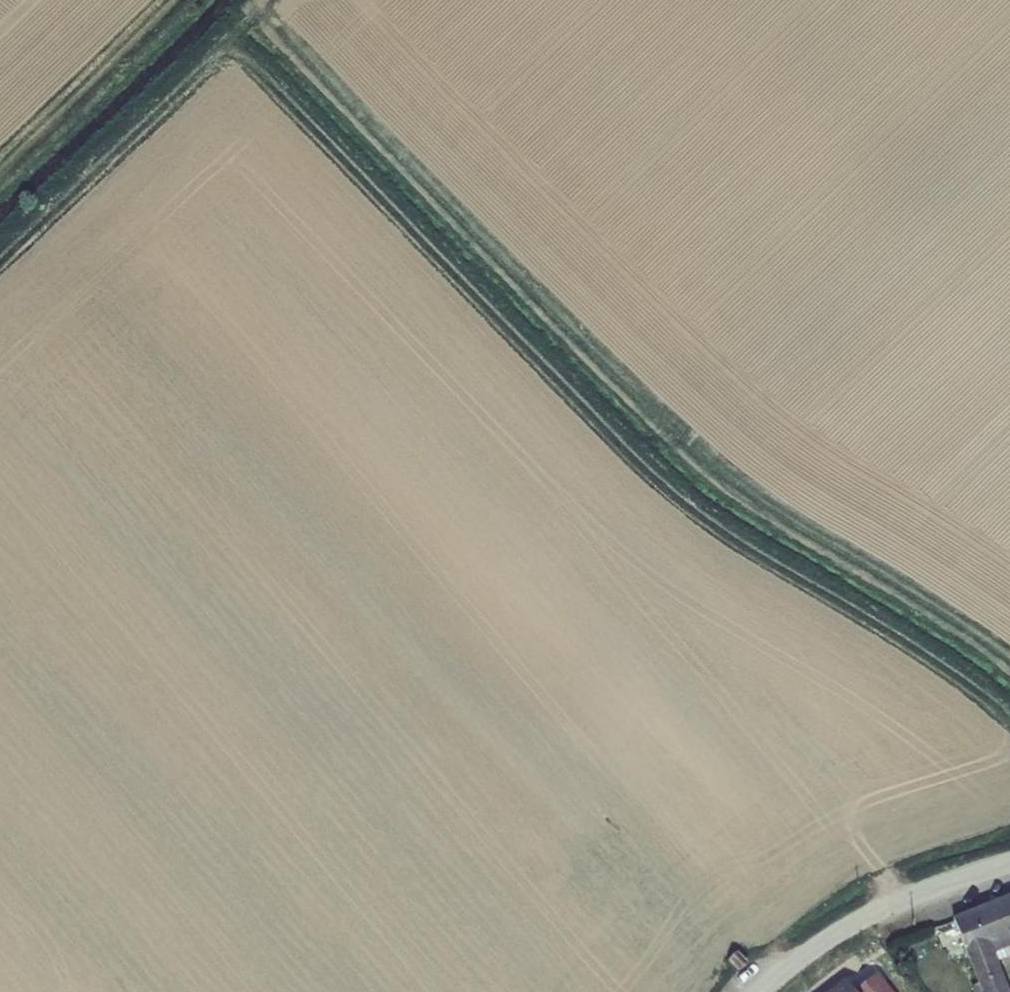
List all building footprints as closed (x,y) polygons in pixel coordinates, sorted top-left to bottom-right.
[(962,938),(986,991),(1009,991),(1009,989),(1002,969),(1009,966),(1009,921),(962,938)]
